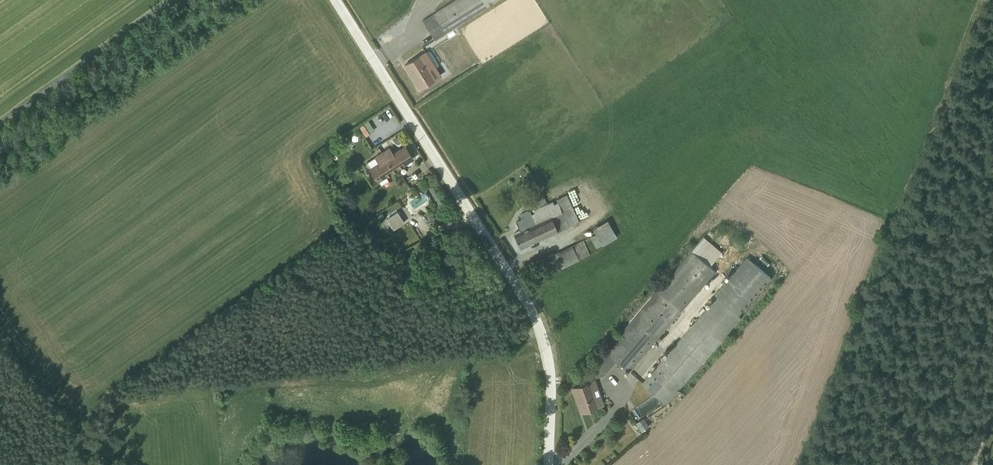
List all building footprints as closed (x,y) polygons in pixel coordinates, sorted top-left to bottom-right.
[(422,20),(434,40),(498,0),(454,0),(422,20)] [(438,65),(428,50),(404,65),(420,89),(442,75),(436,66),(438,65)] [(358,126),(364,135),(369,132),(363,123),(358,126)] [(377,181),(412,158),(404,146),(393,154),(389,147),(372,158),(366,162),(370,167),(369,168),(377,181)] [(520,248),(578,219),(566,194),(547,203),(541,192),(527,199),(532,208),(519,214),(521,218),(515,221),(520,231),(513,235),(520,248)] [(396,213),(386,219),(392,229),(403,223),(396,213)] [(593,230),(587,233),(596,248),(624,232),(614,215),(592,228),(593,230)] [(628,371),(714,269),(711,266),(722,253),(702,237),(594,365),(603,373),(614,360),(628,371)] [(590,254),(583,239),(543,259),(550,273),(590,254)] [(747,258),(643,383),(668,403),(771,279),(747,258)] [(570,388),(580,413),(605,404),(595,378),(570,388)] [(643,419),(635,423),(640,431),(648,427),(643,419)]
